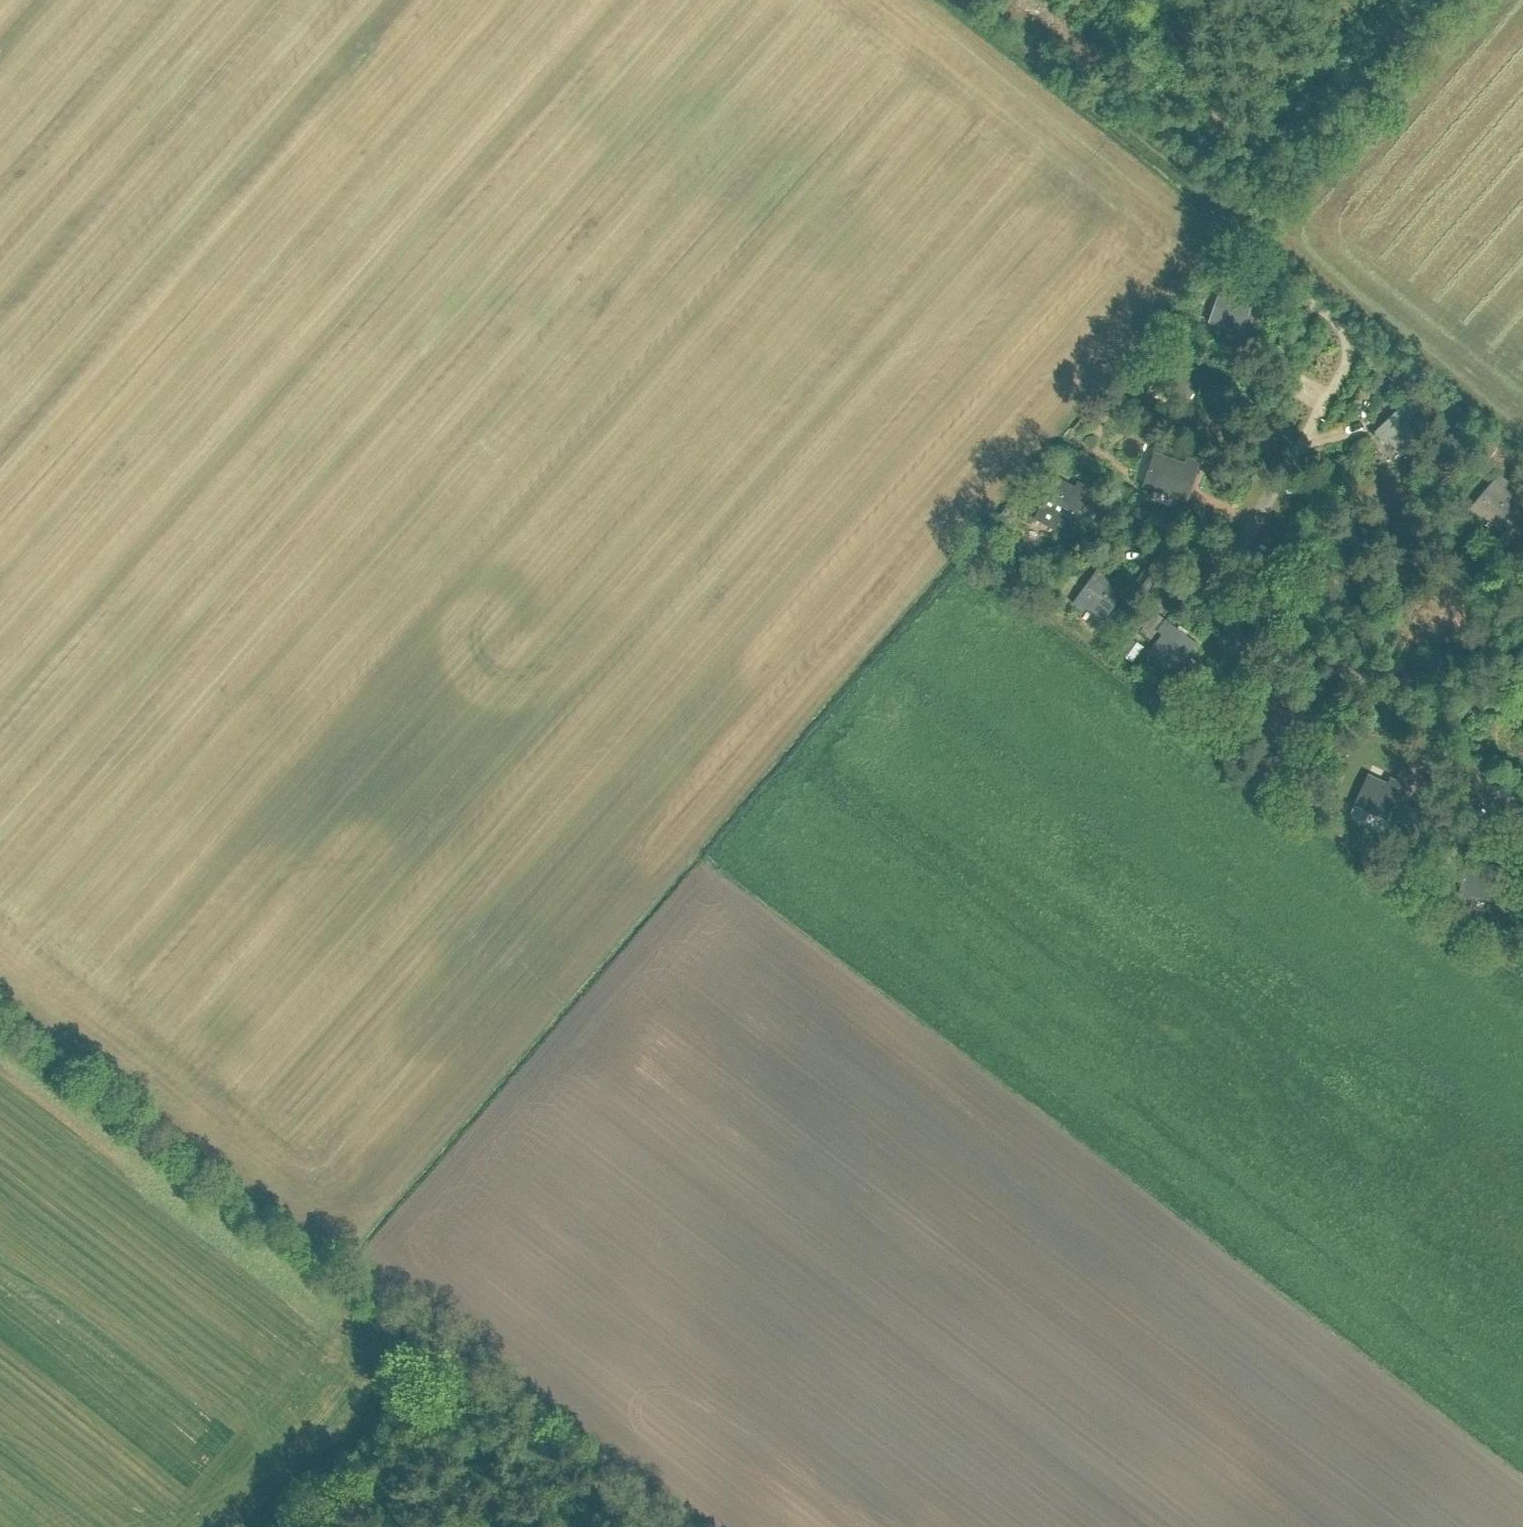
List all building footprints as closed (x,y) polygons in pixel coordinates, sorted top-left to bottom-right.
[(1241,334),(1253,296),(1241,292),(1239,300),(1219,293),(1209,323),(1241,334)] [(1186,401),(1205,368),(1196,363),(1192,369),(1173,357),(1157,384),(1186,401)] [(1401,454),(1425,432),(1410,416),(1414,412),(1406,403),(1373,434),(1381,443),(1387,438),(1401,454)] [(1153,453),(1141,486),(1152,490),(1184,501),(1197,464),(1186,459),(1184,464),(1163,457),(1153,453)] [(1043,469),(1051,474),(1056,467),(1048,462),(1043,469)] [(1499,529),(1522,504),(1505,490),(1509,484),(1500,477),(1469,511),(1480,521),(1483,516),(1499,529)] [(1054,480),(1038,510),(1032,520),(1052,530),(1057,520),(1068,526),(1088,489),(1077,483),(1073,490),(1054,480)] [(1099,566),(1075,599),(1072,603),(1083,611),(1086,607),(1103,619),(1123,592),(1107,580),(1110,575),(1099,566)] [(1144,570),(1129,590),(1140,598),(1155,578),(1144,570)] [(1149,640),(1157,630),(1156,630),(1164,620),(1154,612),(1139,632),(1149,640)] [(1174,671),(1195,643),(1164,620),(1156,630),(1157,630),(1162,634),(1149,653),(1174,671)] [(1130,662),(1142,647),(1130,638),(1118,653),(1130,662)] [(1387,784),(1367,776),(1354,806),(1385,821),(1402,784),(1391,779),(1387,784)] [(1495,900),(1502,868),(1482,863),(1484,854),(1470,851),(1459,898),(1473,901),(1475,896),(1495,900)]
